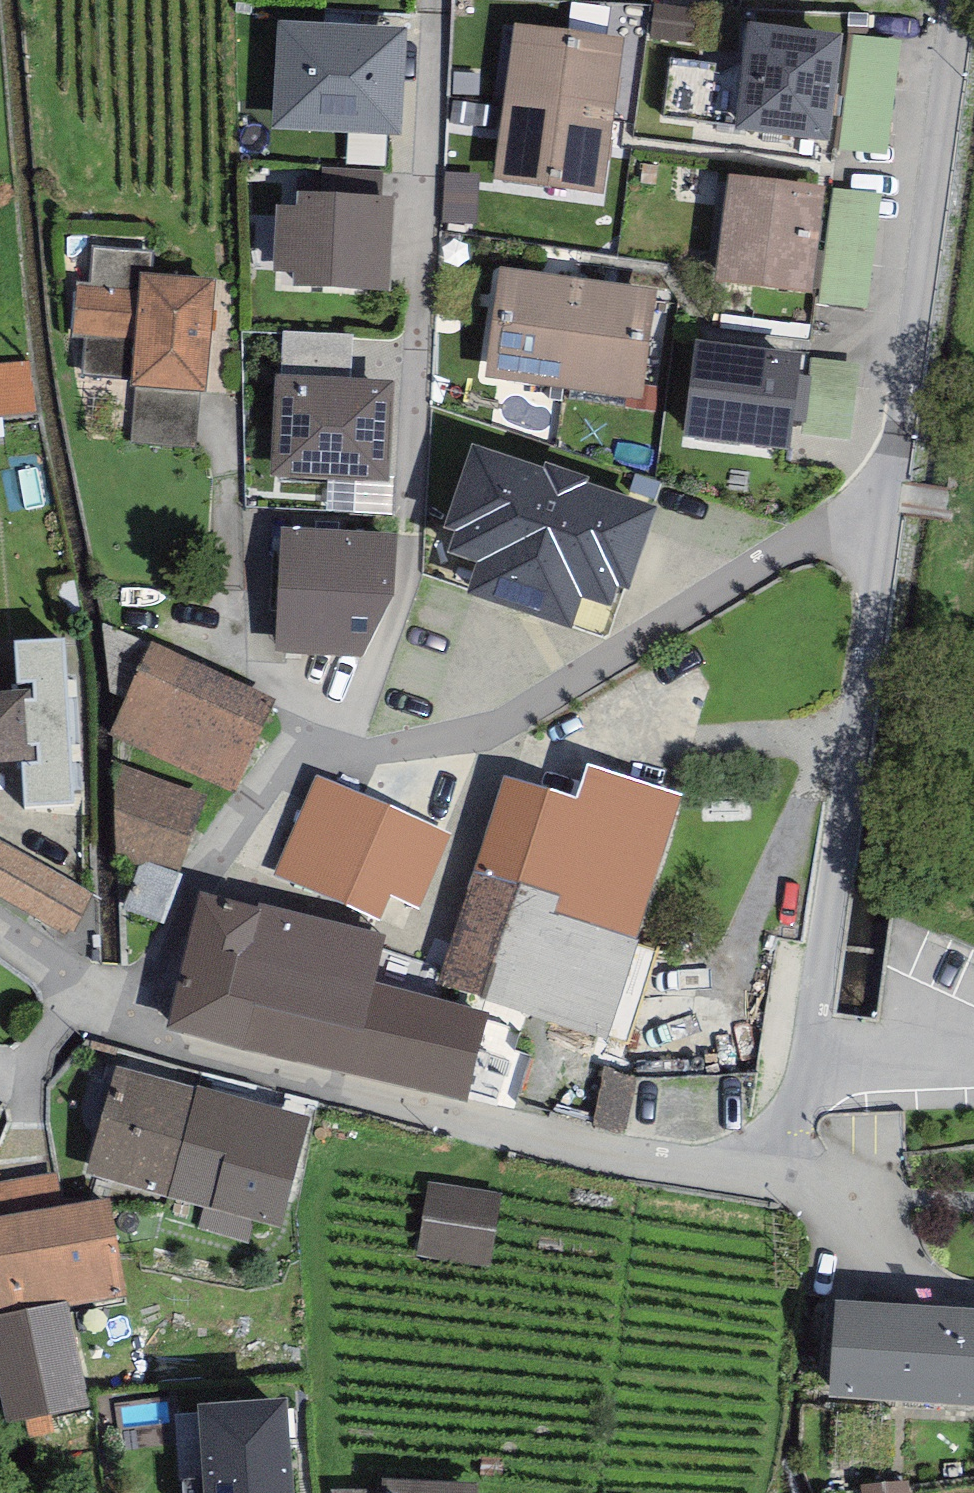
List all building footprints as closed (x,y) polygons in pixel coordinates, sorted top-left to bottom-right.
[(279,21),(272,128),(401,136),(406,28),(279,21)] [(843,35),(748,21),(734,128),(828,142),(843,35)] [(502,103),(614,118),(625,37),(513,22),(502,103)] [(614,118),(502,103),(495,180),(605,194),(614,118)] [(823,186),(729,173),(713,279),(808,293),(823,186)] [(295,271),(294,284),(389,290),(395,196),(298,191),(297,206),(295,271)] [(274,271),(295,271),(297,206),(276,205),(274,271)] [(86,337),(83,376),(132,379),(132,385),(136,385),(200,390),(204,390),(212,282),(149,277),(151,254),(97,250),(95,287),(78,286),(74,336),(86,337)] [(565,390),(581,278),(500,266),(484,378),(565,390)] [(581,278),(565,390),(644,399),(657,288),(581,278)] [(283,375),(350,378),(353,334),(284,332),(283,375)] [(801,353),(696,338),(684,436),(788,451),(792,421),(798,375),(801,353)] [(0,362),(0,420),(42,416),(34,359),(0,362)] [(283,375),(275,375),(271,474),(389,479),(393,380),(350,378),(283,375)] [(812,377),(798,375),(792,421),(806,423),(812,377)] [(197,447),(200,390),(136,385),(132,441),(197,447)] [(544,467),(472,443),(443,529),(453,533),(447,552),(477,562),(466,594),(572,629),(583,597),(612,607),(619,588),(629,591),(658,505),(590,482),(592,475),(546,460),(544,467)] [(398,532),(282,527),(276,652),(362,657),(394,594),(398,532)] [(64,638),(14,641),(16,690),(33,689),(34,698),(26,699),(28,743),(37,743),(38,761),(23,762),(26,806),(74,803),(64,638)] [(275,706),(151,647),(110,735),(234,793),(275,706)] [(0,691),(0,764),(23,762),(38,761),(37,743),(28,743),(26,699),(34,698),(33,689),(16,690),(0,691)] [(682,794),(587,764),(577,798),(503,776),(439,982),(607,1040),(638,940),(636,939),(682,794)] [(204,800),(118,768),(114,857),(139,871),(130,917),(159,923),(180,878),(204,800)] [(381,919),(391,895),(420,907),(451,835),(317,776),(275,874),(381,919)] [(93,893),(0,841),(0,895),(64,934),(68,930),(73,933),(93,893)] [(258,906),(202,891),(187,951),(372,998),(376,981),(384,936),(259,902),(258,906)] [(372,998),(187,951),(168,1029),(353,1076),(372,998)] [(467,1102),(489,1012),(376,981),(372,998),(353,1076),(467,1102)] [(168,1196),(198,1086),(117,1065),(87,1173),(168,1196)] [(635,1079),(604,1067),(594,1122),(625,1129),(635,1079)] [(310,1117),(198,1086),(168,1196),(205,1206),(199,1227),(247,1239),(253,1217),(281,1225),(310,1117)] [(64,1206),(57,1171),(0,1182),(0,1216),(64,1206)] [(502,1193),(429,1182),(419,1254),(492,1265),(502,1193)] [(6,1422),(91,1406),(70,1307),(126,1293),(110,1198),(64,1206),(0,1216),(0,1393),(6,1422)] [(834,1300),(829,1397),(973,1405),(973,1308),(834,1300)] [(288,1397),(196,1403),(201,1477),(180,1478),(181,1492),(294,1492),(288,1397)] [(382,1478),(381,1489),(331,1490),(331,1492),(477,1492),(477,1483),(382,1478)] [(908,1481),(862,1484),(863,1492),(909,1492),(908,1481)]
